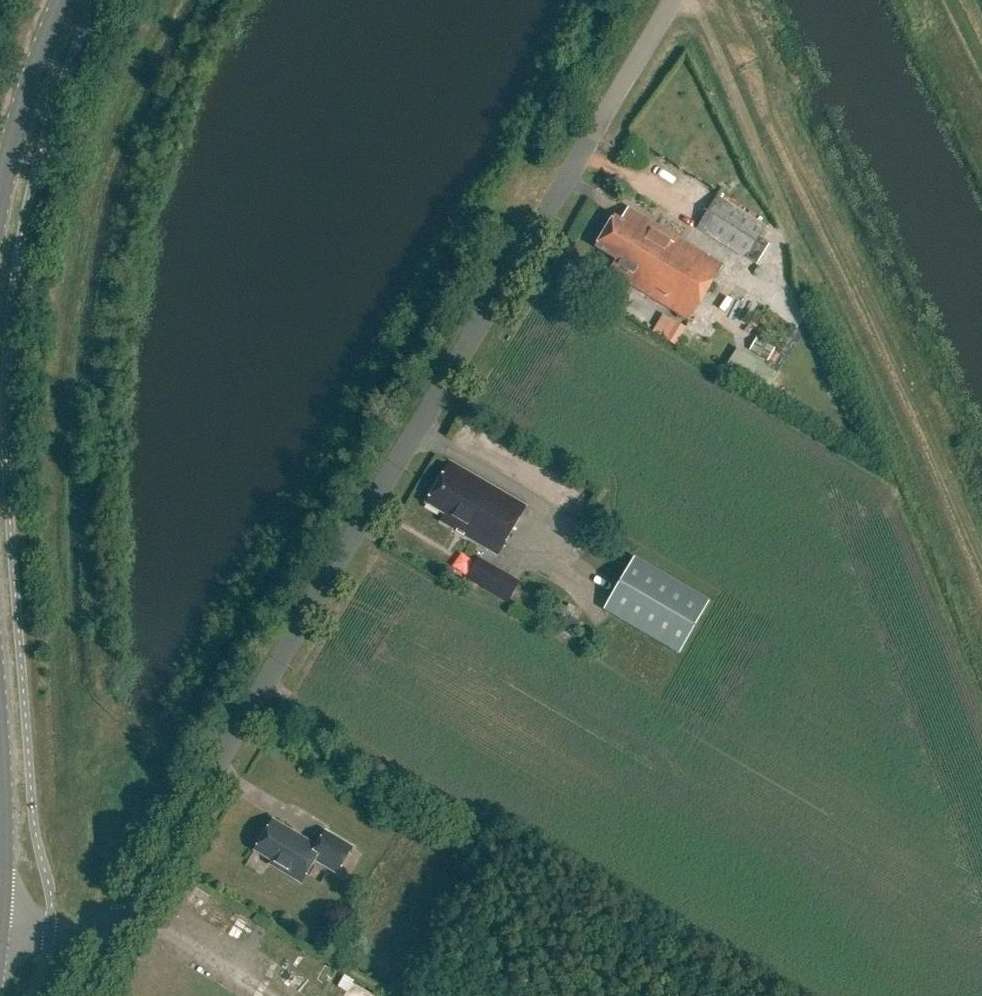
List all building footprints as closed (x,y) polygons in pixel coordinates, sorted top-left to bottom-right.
[(716,195),(697,227),(745,256),(765,224),(716,195)] [(759,219),(764,210),(744,198),(738,207),(759,219)] [(627,208),(620,220),(614,216),(596,246),(615,257),(610,265),(626,275),(623,280),(688,320),(722,265),(627,208)] [(757,264),(769,244),(759,237),(746,257),(757,264)] [(675,322),(665,340),(675,346),(686,329),(675,322)] [(525,506),(450,461),(425,504),(443,514),(439,521),(496,555),(525,506)] [(633,556),(602,610),(678,654),(710,600),(633,556)] [(512,602),(521,587),(478,562),(469,577),(512,602)] [(544,620),(557,628),(566,613),(570,616),(575,608),(568,604),(566,608),(556,602),(544,620)] [(570,618),(565,626),(575,632),(580,623),(570,618)] [(337,874),(352,847),(325,831),(316,846),(272,820),(267,828),(262,830),(255,840),(257,845),(254,850),(271,861),(269,864),(301,883),(314,860),(337,874)]
